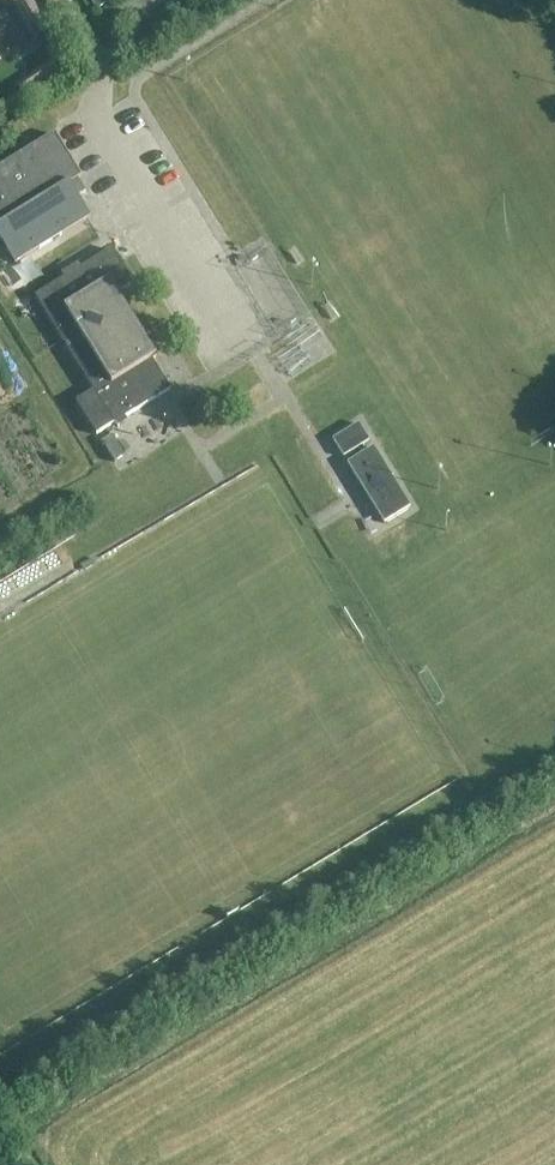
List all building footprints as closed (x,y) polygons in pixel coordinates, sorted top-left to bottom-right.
[(21,0),(2,12),(3,13),(10,25),(26,52),(45,40),(21,0)] [(96,10),(108,3),(106,0),(90,0),(96,10)] [(9,25),(6,19),(3,13),(0,15),(0,31),(9,25)] [(17,112),(8,99),(0,104),(9,117),(17,112)] [(0,167),(0,230),(6,240),(1,243),(14,264),(90,218),(78,198),(85,193),(77,180),(81,177),(54,134),(0,167)] [(110,250),(34,297),(92,392),(75,403),(96,436),(170,390),(151,361),(155,358),(117,295),(132,286),(110,250)] [(357,425),(332,441),(342,458),(368,442),(357,425)] [(412,513),(436,497),(397,435),(373,450),(412,513)] [(371,449),(345,466),(384,525),(409,508),(371,449)]
